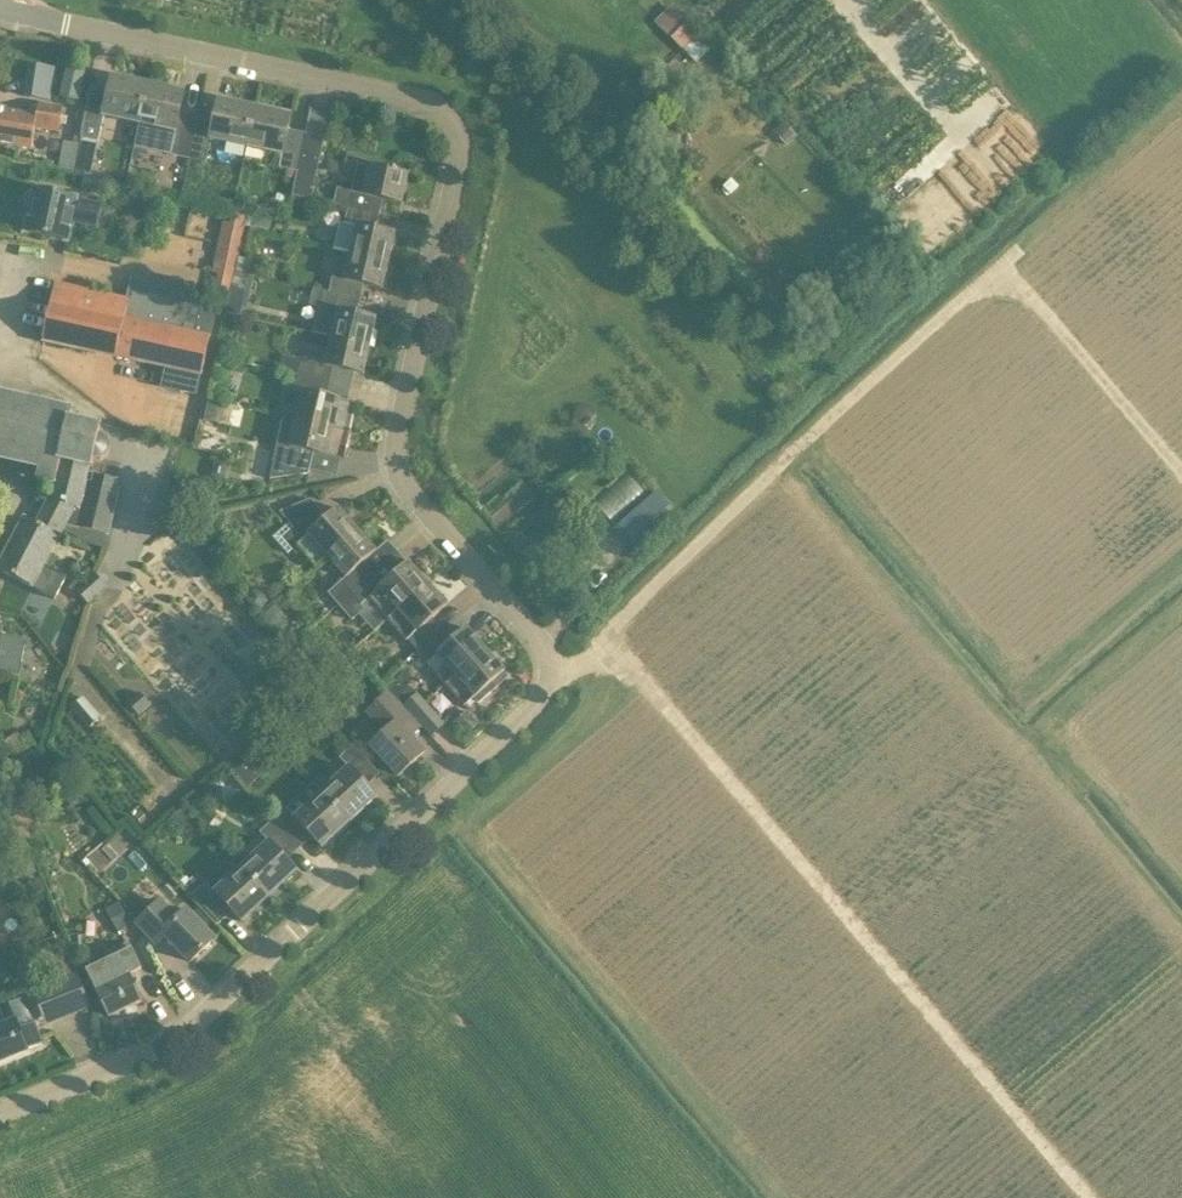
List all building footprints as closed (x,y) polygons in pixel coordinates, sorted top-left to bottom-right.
[(682,16),(665,33),(683,50),(700,33),(682,16)] [(31,64),(29,79),(53,83),(55,68),(31,64)] [(66,66),(60,97),(79,101),(85,70),(66,66)] [(90,98),(82,138),(98,141),(103,117),(139,125),(148,85),(111,77),(106,102),(90,98)] [(171,155),(188,159),(196,122),(179,118),(184,94),(148,85),(139,125),(175,133),(171,155)] [(210,142),(246,150),(255,110),(219,102),(216,117),(214,126),(196,122),(188,159),(189,159),(206,163),(208,154),(210,142)] [(32,150),(36,127),(59,131),(63,108),(39,104),(37,116),(0,110),(0,145),(32,150)] [(280,169),(297,173),(303,145),(286,141),(291,118),(255,110),(246,150),(282,158),(280,169)] [(678,133),(669,122),(652,124),(647,141),(659,153),(676,147),(678,133)] [(303,145),(297,173),(292,196),(312,201),(325,140),(305,136),(303,145)] [(59,168),(76,172),(80,143),(64,140),(59,168)] [(333,206),(349,209),(379,217),(382,203),(402,208),(409,177),(370,168),(373,158),(350,153),(348,163),(359,166),(352,193),(337,189),(333,206)] [(104,178),(96,176),(85,174),(82,188),(100,192),(104,178)] [(27,206),(30,207),(24,233),(64,241),(67,242),(72,221),(96,226),(100,206),(77,201),(77,197),(34,188),(33,193),(30,192),(26,195),(24,202),(27,206)] [(333,250),(351,254),(390,263),(396,236),(376,231),(379,217),(349,209),(345,224),(339,223),(333,250)] [(261,229),(265,214),(249,210),(246,226),(261,229)] [(221,220),(216,266),(238,268),(243,222),(221,220)] [(333,280),(329,295),(359,302),(363,287),(383,292),(390,263),(351,254),(345,283),(333,280)] [(237,272),(249,275),(252,260),(240,258),(237,272)] [(215,291),(229,294),(232,277),(218,274),(215,291)] [(209,338),(196,334),(202,306),(132,289),(129,301),(70,287),(70,289),(57,286),(58,284),(55,284),(42,339),(116,357),(116,355),(129,358),(129,360),(200,377),(209,338)] [(359,302),(329,295),(313,291),(309,306),(337,312),(331,339),(370,348),(376,321),(356,316),(359,302)] [(363,376),(370,348),(331,339),(329,349),(311,345),(307,363),(281,357),(278,372),(328,383),(332,369),(363,376)] [(294,420),(351,433),(357,406),(301,393),(294,420)] [(63,526),(106,535),(117,489),(113,488),(115,479),(91,473),(88,483),(84,482),(88,467),(92,467),(93,461),(96,461),(101,459),(104,458),(106,456),(107,454),(108,449),(108,443),(106,441),(104,439),(102,438),(99,436),(100,430),(70,423),(72,411),(50,405),(51,402),(39,400),(39,403),(0,394),(0,457),(39,466),(36,476),(53,480),(49,501),(72,508),(63,526)] [(204,421),(219,424),(223,404),(209,400),(204,421)] [(351,433),(294,420),(284,418),(270,481),(308,475),(313,454),(345,461),(351,433)] [(600,501),(611,516),(646,490),(635,475),(600,501)] [(664,489),(619,527),(633,542),(677,505),(664,489)] [(316,567),(329,555),(359,529),(340,508),(329,518),(313,499),(281,513),(290,524),(274,538),(289,555),(293,551),(298,556),(303,552),(316,567)] [(63,526),(72,508),(49,501),(36,523),(26,518),(0,567),(0,571),(36,590),(48,568),(42,564),(63,526)] [(329,593),(339,604),(399,552),(389,541),(378,551),(359,529),(329,555),(348,577),(329,593)] [(371,597),(390,618),(429,584),(410,563),(409,564),(399,552),(339,604),(354,621),(367,610),(362,605),(371,597)] [(74,589),(89,605),(108,586),(93,571),(74,589)] [(390,618),(419,651),(443,630),(433,618),(448,605),(429,584),(390,618)] [(419,651),(448,684),(487,649),(468,628),(453,641),(443,630),(419,651)] [(18,674),(24,638),(0,634),(0,671),(18,674)] [(506,670),(487,649),(448,684),(467,705),(474,699),(480,706),(510,680),(504,672),(506,670)] [(314,680),(326,670),(314,656),(302,667),(314,680)] [(387,732),(371,746),(399,776),(426,751),(402,725),(412,716),(388,691),(367,710),(387,732)] [(139,715),(143,711),(150,705),(139,693),(128,703),(139,715)] [(419,693),(404,706),(434,738),(448,726),(419,693)] [(83,697),(71,707),(89,728),(101,718),(83,697)] [(468,711),(454,724),(465,736),(479,722),(468,711)] [(323,792),(351,822),(378,798),(368,787),(380,776),(354,747),(340,759),(349,768),(323,792)] [(262,766),(260,764),(250,754),(232,770),(250,790),(259,782),(253,775),(262,766)] [(314,783),(274,820),(300,849),(314,837),(323,847),(351,822),(323,792),(314,783)] [(189,808),(200,820),(207,829),(218,819),(199,798),(189,808)] [(183,810),(173,820),(183,830),(193,821),(183,810)] [(269,841),(242,866),(269,896),(297,871),(287,861),(300,849),(274,820),(260,832),(269,841)] [(242,921),(269,896),(242,866),(215,890),(206,881),(194,893),(220,921),(232,910),(242,921)] [(157,942),(165,934),(191,961),(214,938),(187,910),(178,918),(161,901),(138,923),(157,942)] [(118,903),(107,909),(119,932),(130,926),(118,903)] [(87,970),(110,1015),(142,999),(129,973),(141,967),(129,942),(106,953),(108,959),(87,970)] [(78,973),(33,992),(47,1028),(92,1009),(78,973)] [(27,1050),(42,1044),(34,1023),(24,997),(0,1007),(0,1010),(5,1023),(0,1025),(0,1060),(27,1050)]
